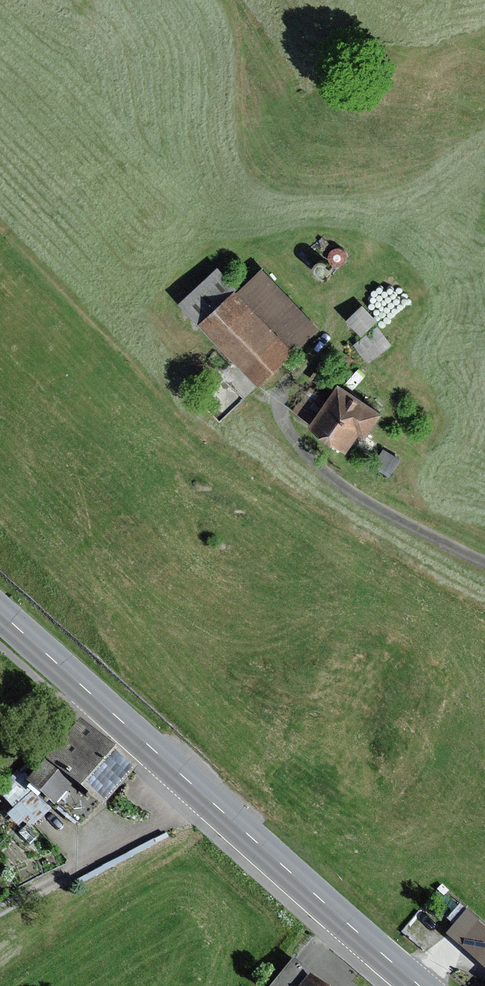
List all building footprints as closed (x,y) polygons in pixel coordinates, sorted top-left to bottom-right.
[(222,265),(185,300),(263,382),(301,347),(243,286),(222,265)] [(266,265),(243,286),(301,347),(323,326),(266,265)] [(364,333),(380,319),(364,303),(349,318),(364,333)] [(394,342),(378,325),(356,344),(372,361),(394,342)] [(344,377),(315,419),(353,445),(365,428),(371,432),(389,408),(344,377)] [(325,381),(302,403),(310,411),(333,389),(325,381)] [(132,770),(77,721),(25,778),(80,826),(132,770)] [(15,817),(42,819),(44,795),(17,793),(15,817)] [(467,907),(446,933),(484,968),(484,925),(467,907)] [(314,974),(315,972),(295,956),(269,985),(328,985),(314,974)]
